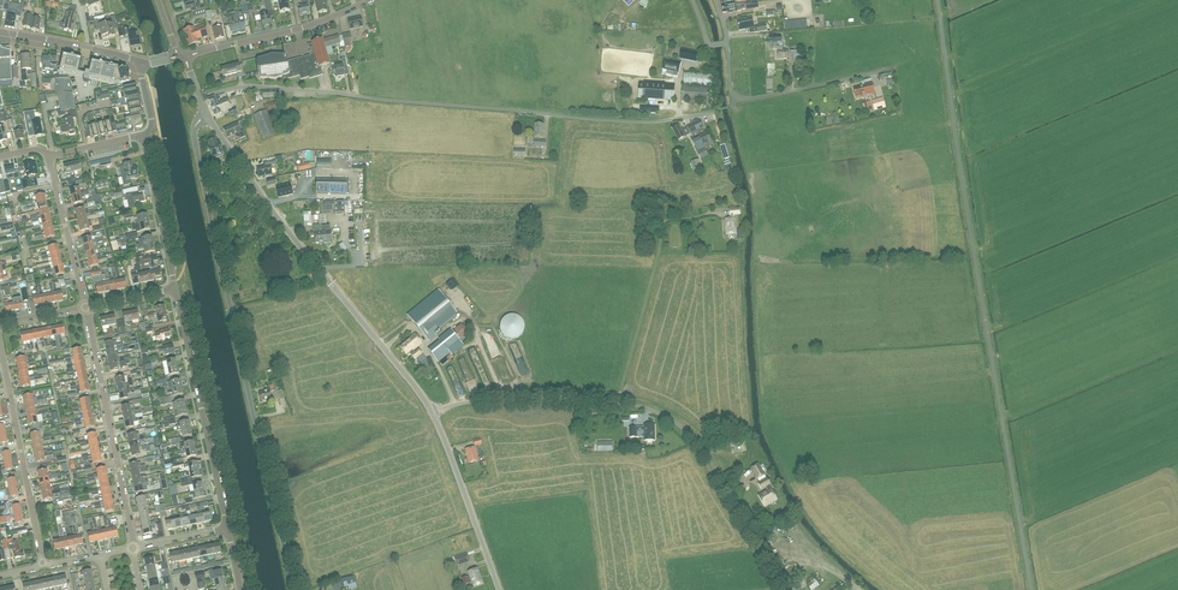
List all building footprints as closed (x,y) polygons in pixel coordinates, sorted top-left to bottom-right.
[(185,10),(193,8),(194,11),(191,11),(192,12),(200,9),(205,8),(204,5),(201,5),(199,0),(184,0),(183,0),(185,10)] [(249,12),(247,4),(246,0),(240,1),(242,13),(249,12)] [(272,10),(269,0),(264,0),(267,11),(267,12),(272,10)] [(281,10),(289,9),(287,0),(279,0),(281,10)] [(299,15),(309,13),(307,4),(309,4),(308,0),(303,0),(303,1),(304,5),(297,6),(299,15)] [(327,9),(325,0),(315,0),(317,11),(327,9)] [(20,19),(21,11),(22,5),(10,3),(9,4),(7,14),(5,27),(17,29),(19,17),(20,17),(20,19)] [(742,3),(735,4),(722,7),(723,12),(727,12),(728,13),(733,13),(733,11),(736,10),(736,11),(740,10),(740,9),(745,8),(744,5),(742,6),(742,3)] [(63,29),(72,31),(72,28),(74,28),(75,23),(74,22),(77,7),(70,6),(69,13),(66,12),(63,29)] [(205,8),(191,12),(193,18),(206,15),(205,8)] [(21,11),(20,19),(24,20),(23,27),(30,28),(30,29),(32,17),(28,16),(28,12),(21,11)] [(238,11),(234,12),(235,15),(239,34),(246,32),(243,21),(240,22),(238,11)] [(235,15),(234,12),(229,13),(228,15),(228,17),(229,24),(232,35),(239,34),(235,15)] [(262,26),(271,24),(268,13),(260,15),(262,26)] [(33,17),(32,17),(30,29),(38,30),(39,23),(43,24),(45,16),(38,15),(37,19),(32,18),(33,17)] [(106,25),(104,19),(98,20),(95,21),(94,18),(89,19),(89,15),(85,16),(87,23),(95,21),(96,29),(99,28),(101,36),(101,38),(108,37),(108,35),(106,25)] [(105,18),(104,19),(106,25),(108,35),(108,37),(115,35),(113,27),(116,26),(114,16),(111,17),(111,18),(105,20),(105,18)] [(362,17),(349,19),(351,30),(363,27),(362,17)] [(750,29),(755,28),(753,18),(739,20),(740,25),(739,25),(740,30),(750,29)] [(193,27),(183,31),(188,44),(189,45),(201,41),(200,39),(207,36),(203,25),(194,29),(193,27)] [(222,25),(212,28),(215,39),(224,37),(222,25)] [(352,45),(350,32),(342,34),(345,47),(346,46),(347,52),(350,52),(349,46),(352,45)] [(777,58),(788,58),(788,49),(782,49),(782,46),(777,46),(777,41),(781,41),(781,35),(769,34),(769,36),(769,41),(773,41),(773,48),(777,49),(777,58)] [(131,46),(140,44),(138,36),(129,38),(131,46)] [(322,38),(311,42),(312,43),(307,45),(310,55),(303,57),(293,60),(288,61),(287,56),(285,56),(285,55),(283,55),(284,56),(272,55),(257,61),(258,63),(256,63),(258,76),(259,76),(260,78),(275,79),(284,76),(286,80),(299,75),(300,79),(309,77),(309,79),(323,75),(321,69),(322,69),(322,66),(329,64),(327,55),(333,53),(331,45),(340,43),(344,42),(342,36),(339,37),(338,36),(323,41),(322,38)] [(10,47),(0,47),(0,81),(3,81),(12,80),(10,47)] [(682,49),(680,58),(696,61),(698,53),(682,49)] [(792,54),(792,61),(798,61),(798,54),(800,54),(800,60),(803,60),(803,49),(791,49),(791,54),(792,54)] [(77,74),(81,58),(63,54),(59,70),(77,74)] [(26,69),(25,55),(18,55),(18,62),(21,62),(21,69),(26,69)] [(56,56),(50,56),(50,61),(49,61),(49,65),(50,65),(50,69),(53,69),(53,72),(56,72),(56,70),(58,70),(58,67),(56,66),(56,56)] [(342,61),(334,63),(335,67),(332,67),(333,74),(336,76),(337,77),(338,77),(340,78),(341,76),(345,76),(343,67),(347,66),(345,57),(341,58),(342,61)] [(665,59),(663,69),(668,70),(679,73),(681,62),(672,60),(665,59)] [(89,77),(115,83),(115,81),(120,82),(120,83),(129,80),(126,68),(118,70),(119,67),(92,61),(89,72),(85,71),(83,81),(87,82),(89,77)] [(222,73),(223,76),(241,72),(239,63),(221,68),(221,72),(221,73),(222,73)] [(684,84),(708,85),(709,73),(685,71),(684,84)] [(65,79),(62,79),(59,79),(55,79),(55,93),(57,93),(71,93),(71,87),(69,87),(69,79),(68,79),(65,79)] [(674,84),(640,82),(639,97),(673,100),(674,84)] [(865,89),(873,87),(872,82),(864,84),(853,87),(855,92),(866,90),(865,89)] [(126,98),(137,95),(136,88),(133,88),(132,85),(124,87),(117,88),(118,93),(120,92),(122,98),(126,97),(126,98)] [(683,85),(681,100),(706,102),(708,87),(683,85)] [(866,90),(855,92),(856,97),(867,94),(867,95),(875,93),(873,87),(865,89),(866,90)] [(109,98),(108,90),(99,92),(101,100),(109,98)] [(263,100),(261,90),(254,91),(256,101),(263,100)] [(71,93),(57,93),(61,112),(75,109),(72,93),(71,93)] [(137,95),(126,98),(127,105),(139,102),(137,95)] [(214,115),(221,113),(221,112),(232,108),(227,97),(221,100),(219,95),(214,96),(208,99),(214,115)] [(883,98),(871,100),(874,110),(886,107),(883,98)] [(277,109),(275,101),(266,104),(267,111),(277,109)] [(872,110),(870,101),(864,102),(865,108),(867,107),(868,111),(872,110)] [(141,109),(139,102),(127,105),(129,112),(138,110),(141,109)] [(233,114),(234,116),(238,114),(236,107),(228,110),(230,115),(233,114)] [(142,116),(141,109),(138,110),(129,112),(130,118),(131,119),(142,116)] [(77,118),(75,110),(67,112),(68,118),(62,119),(64,126),(61,126),(60,128),(61,132),(62,133),(69,132),(69,134),(70,134),(74,133),(75,133),(72,119),(77,118)] [(263,138),(275,133),(266,110),(254,114),(263,138)] [(131,119),(130,118),(115,122),(115,123),(116,125),(125,123),(127,130),(131,129),(132,132),(139,130),(138,128),(140,128),(141,127),(142,126),(142,125),(142,124),(140,117),(142,116),(131,119)] [(240,120),(242,126),(253,122),(251,116),(240,120)] [(699,118),(692,122),(705,148),(709,146),(709,145),(713,142),(706,129),(702,131),(700,126),(703,125),(699,118)] [(35,136),(42,134),(40,125),(39,125),(39,121),(35,122),(35,126),(33,127),(35,136)] [(109,121),(102,123),(105,135),(112,133),(112,132),(117,130),(115,125),(116,125),(115,123),(111,124),(110,124),(109,121)] [(705,148),(692,122),(687,125),(690,131),(692,131),(693,133),(694,133),(695,135),(690,137),(693,141),(697,150),(702,148),(703,150),(705,148)] [(105,135),(102,123),(95,125),(98,136),(105,135)] [(241,138),(245,136),(243,130),(240,131),(237,123),(223,129),(227,137),(238,132),(241,138)] [(26,127),(25,124),(21,125),(22,127),(16,128),(16,131),(15,132),(16,140),(23,138),(22,134),(24,134),(23,132),(26,131),(26,127)] [(535,124),(534,136),(543,136),(544,124),(535,124)] [(98,136),(95,125),(88,126),(88,129),(85,130),(86,137),(90,136),(91,138),(98,136)] [(685,136),(679,125),(672,129),(678,140),(685,136)] [(224,154),(219,142),(217,143),(215,138),(207,141),(210,146),(208,147),(209,148),(208,149),(209,151),(210,151),(212,156),(213,159),(220,156),(224,154)] [(731,161),(726,144),(720,146),(724,159),(727,158),(728,162),(731,161)] [(110,157),(90,161),(91,166),(99,165),(99,166),(111,163),(110,159),(115,158),(115,156),(110,157)] [(701,166),(699,159),(691,161),(691,163),(689,163),(691,168),(692,167),(693,169),(701,166)] [(257,167),(259,177),(272,174),(270,165),(276,164),(275,160),(264,162),(265,166),(257,167)] [(79,161),(72,163),(74,172),(81,170),(79,161)] [(209,172),(222,169),(220,161),(207,164),(209,172)] [(27,176),(37,174),(35,162),(24,164),(26,172),(27,176)] [(122,176),(137,172),(137,171),(138,170),(138,168),(137,168),(136,167),(132,167),(131,162),(123,164),(123,165),(120,166),(122,176)] [(309,162),(297,164),(298,171),(310,168),(309,162)] [(74,172),(72,163),(64,165),(66,173),(70,172),(71,178),(67,179),(69,186),(77,184),(76,179),(74,172)] [(14,178),(21,177),(19,169),(14,170),(13,166),(5,168),(6,175),(12,173),(14,178)] [(137,172),(122,176),(124,185),(132,183),(131,179),(135,179),(137,179),(137,178),(139,178),(137,172)] [(38,186),(36,177),(22,180),(24,189),(38,186)] [(348,177),(318,177),(318,189),(348,189),(348,177)] [(96,188),(108,186),(107,179),(95,182),(96,188)] [(4,183),(6,193),(14,191),(12,185),(9,186),(8,182),(4,183)] [(276,187),(279,197),(293,194),(290,183),(276,187)] [(89,192),(88,190),(83,191),(80,192),(79,187),(70,189),(72,197),(89,192)] [(94,202),(102,200),(100,194),(97,195),(96,190),(91,191),(93,196),(94,202)] [(90,194),(89,192),(72,197),(73,204),(82,201),(81,198),(85,197),(85,196),(90,194)] [(126,194),(129,208),(135,207),(135,202),(143,201),(142,193),(131,196),(131,194),(126,194)] [(37,203),(46,201),(44,194),(35,196),(37,203)] [(323,211),(334,210),(334,200),(323,201),(323,211)] [(343,200),(334,200),(334,210),(334,214),(344,213),(343,200)] [(46,201),(37,203),(39,210),(48,208),(46,201)] [(726,235),(736,234),(735,215),(741,214),(740,207),(729,208),(730,219),(725,219),(726,235)] [(9,208),(8,209),(8,208),(4,208),(6,214),(4,215),(4,216),(6,216),(7,219),(0,220),(0,225),(12,222),(12,218),(11,218),(9,208)] [(48,208),(39,210),(40,214),(31,217),(32,219),(49,215),(48,208)] [(94,212),(93,210),(88,211),(88,210),(85,211),(84,208),(75,210),(77,217),(94,212)] [(94,212),(77,217),(79,224),(87,222),(86,217),(90,216),(96,214),(96,212),(94,212)] [(327,223),(326,213),(318,214),(318,224),(327,223)] [(135,224),(148,222),(147,214),(137,216),(138,221),(135,221),(135,224)] [(49,215),(32,219),(33,222),(39,221),(38,218),(41,218),(42,224),(51,222),(49,215)] [(87,222),(79,224),(80,231),(89,229),(89,227),(92,226),(91,221),(87,222)] [(51,222),(42,224),(44,231),(53,229),(51,222)] [(148,222),(135,224),(132,225),(133,228),(133,230),(135,230),(137,232),(140,231),(150,229),(148,222)] [(13,229),(12,223),(0,225),(1,231),(13,229)] [(312,236),(314,236),(315,243),(320,243),(329,243),(329,242),(332,242),(331,230),(328,230),(327,224),(322,224),(322,231),(322,225),(314,225),(314,232),(311,232),(312,236)] [(55,236),(53,229),(44,231),(46,238),(55,236)] [(137,247),(153,244),(151,236),(142,238),(143,242),(136,244),(137,247)] [(84,246),(93,244),(91,237),(82,239),(84,246)] [(93,244),(84,246),(86,253),(95,250),(93,244)] [(153,244),(137,247),(138,250),(144,249),(145,253),(155,251),(153,244)] [(50,254),(59,252),(57,245),(48,247),(50,254)] [(96,257),(95,250),(86,253),(88,260),(96,257)] [(59,252),(50,254),(52,261),(61,259),(59,252)] [(157,255),(150,256),(155,280),(162,278),(160,270),(160,268),(155,265),(154,265),(153,261),(158,260),(157,255)] [(155,280),(150,256),(143,258),(144,264),(148,263),(149,268),(152,267),(153,271),(146,273),(148,281),(155,280)] [(98,265),(96,257),(88,260),(89,267),(98,265)] [(139,257),(135,258),(137,265),(138,270),(139,274),(141,283),(148,281),(146,273),(142,273),(141,270),(140,265),(141,265),(139,257)] [(62,266),(61,259),(52,261),(54,268),(62,266)] [(62,266),(54,268),(55,275),(64,273),(62,266)] [(112,291),(110,282),(109,279),(107,267),(102,268),(102,270),(106,270),(107,277),(106,277),(107,279),(106,279),(104,274),(104,273),(102,270),(100,271),(105,292),(112,291)] [(113,281),(110,282),(112,291),(119,290),(115,267),(114,268),(115,271),(111,272),(113,281)] [(115,267),(119,290),(126,288),(124,279),(121,280),(118,267),(115,267)] [(99,281),(95,282),(96,285),(97,294),(105,292),(100,271),(100,270),(91,272),(92,276),(98,275),(99,281)] [(0,271),(0,281),(4,279),(8,278),(7,275),(4,276),(2,271),(0,271)] [(141,283),(139,274),(132,275),(133,284),(141,283)] [(457,278),(451,281),(455,288),(460,286),(457,278)] [(303,281),(292,285),(294,291),(305,288),(303,281)] [(39,293),(38,287),(37,283),(34,284),(34,287),(30,288),(31,291),(35,290),(37,296),(33,297),(34,306),(42,304),(40,295),(39,293)] [(0,287),(1,291),(4,290),(5,296),(10,294),(8,286),(0,287)] [(60,292),(54,293),(56,302),(63,300),(62,296),(67,295),(66,287),(59,289),(60,292)] [(418,327),(428,340),(430,340),(436,335),(435,333),(458,314),(449,302),(437,289),(406,314),(418,327)] [(54,293),(47,294),(49,303),(56,302),(54,293)] [(47,294),(40,295),(42,304),(49,303),(47,294)] [(18,302),(13,303),(14,310),(23,308),(22,301),(21,297),(17,298),(18,302)] [(14,310),(13,303),(8,304),(7,300),(3,301),(4,305),(5,312),(14,310)] [(145,317),(166,313),(164,305),(163,306),(163,305),(159,305),(160,306),(155,307),(156,312),(148,314),(147,309),(142,310),(144,317),(145,317)] [(130,312),(132,321),(139,319),(137,310),(130,312)] [(132,324),(132,321),(130,312),(123,313),(124,319),(125,323),(128,325),(130,325),(131,330),(132,333),(134,333),(133,329),(132,324)] [(166,313),(145,317),(145,320),(149,319),(153,318),(154,319),(158,318),(158,322),(167,320),(166,313)] [(116,324),(116,321),(114,315),(107,316),(109,325),(116,324)] [(109,325),(107,316),(100,318),(102,327),(109,325)] [(458,329),(463,335),(470,327),(464,322),(458,329)] [(57,335),(59,343),(62,343),(61,337),(60,334),(65,333),(63,325),(56,326),(57,335)] [(57,335),(56,326),(48,327),(50,336),(54,336),(56,344),(59,343),(57,335)] [(50,336),(48,327),(41,329),(43,338),(45,346),(48,346),(47,340),(44,340),(43,338),(50,336)] [(41,329),(34,330),(36,339),(40,338),(40,341),(41,341),(42,347),(45,346),(43,338),(41,329)] [(171,337),(169,329),(159,331),(160,332),(156,333),(157,336),(160,335),(161,339),(171,337)] [(428,350),(438,362),(450,352),(452,354),(463,345),(457,336),(451,329),(442,336),(439,339),(440,340),(428,350)] [(36,339),(34,330),(27,331),(29,340),(36,339)] [(30,343),(29,340),(27,331),(20,333),(22,342),(26,341),(28,349),(24,350),(25,353),(31,352),(31,349),(30,343)] [(406,342),(400,347),(406,354),(409,352),(415,359),(417,357),(421,362),(426,358),(419,349),(415,353),(413,350),(422,343),(414,333),(405,341),(406,342)] [(124,347),(124,346),(123,343),(113,345),(112,341),(105,343),(106,350),(114,349),(124,347)] [(155,345),(140,348),(141,354),(148,353),(148,351),(156,349),(155,345)] [(165,355),(174,353),(172,345),(163,347),(163,348),(159,348),(160,352),(164,351),(165,355)] [(114,349),(106,350),(108,357),(119,355),(118,351),(128,349),(128,346),(124,346),(124,347),(114,349)] [(73,354),(73,357),(83,355),(81,348),(72,350),(73,354)] [(84,362),(83,355),(73,357),(71,358),(65,359),(65,361),(72,360),(73,364),(75,364),(84,362)] [(119,355),(108,357),(109,364),(129,360),(126,360),(125,357),(119,358),(119,355)] [(17,365),(26,364),(25,357),(16,358),(17,365)] [(168,368),(177,366),(175,359),(166,361),(168,368)] [(129,360),(109,364),(110,371),(118,370),(117,366),(120,366),(120,368),(127,367),(126,364),(130,364),(129,360)] [(84,362),(75,364),(76,371),(85,369),(84,362)] [(27,371),(26,364),(17,365),(19,372),(27,371)] [(177,366),(168,368),(169,375),(178,373),(177,366)] [(87,376),(85,369),(76,371),(78,378),(87,376)] [(27,371),(19,372),(20,379),(29,378),(27,371)] [(29,378),(20,379),(21,387),(30,385),(30,382),(34,381),(34,380),(43,378),(42,375),(38,376),(32,377),(32,378),(29,378)] [(79,383),(79,385),(88,383),(87,376),(78,378),(79,383)] [(116,378),(117,385),(125,383),(124,376),(116,378)] [(468,385),(464,376),(457,380),(461,389),(468,385)] [(170,389),(181,386),(180,379),(168,382),(170,389)] [(133,385),(132,382),(128,383),(125,383),(117,385),(119,392),(126,390),(130,390),(129,386),(133,385)] [(76,386),(70,387),(71,390),(80,388),(81,393),(90,391),(88,383),(79,385),(76,386)] [(274,385),(270,386),(270,388),(266,389),(266,390),(259,392),(261,401),(271,399),(269,392),(273,391),(276,400),(279,400),(281,406),(286,405),(286,404),(288,404),(286,398),(284,398),(282,390),(277,391),(276,385),(274,386),(274,385)] [(181,386),(170,389),(167,390),(167,394),(172,393),(172,396),(183,394),(181,386)] [(126,390),(119,392),(120,399),(128,398),(127,394),(134,392),(135,394),(141,393),(140,388),(134,389),(130,390),(126,390)] [(24,403),(45,399),(47,398),(46,395),(36,397),(36,396),(33,397),(32,394),(23,396),(24,403)] [(81,407),(90,405),(89,398),(80,400),(81,407)] [(46,402),(45,399),(24,403),(26,410),(35,408),(34,404),(46,402)] [(176,409),(186,407),(184,400),(175,402),(172,402),(173,406),(174,409),(176,409)] [(92,412),(90,405),(81,407),(82,414),(92,412)] [(123,413),(141,410),(140,406),(130,408),(129,405),(122,406),(123,413)] [(186,407),(176,409),(178,416),(187,414),(186,407)] [(27,417),(36,415),(35,408),(26,410),(27,417)] [(141,410),(123,413),(124,420),(136,418),(135,415),(142,413),(141,410)] [(92,412),(82,414),(83,418),(80,419),(80,418),(71,421),(72,424),(75,423),(81,421),(84,421),(93,419),(92,412)] [(36,415),(27,417),(29,425),(38,423),(37,418),(45,417),(45,414),(36,415)] [(143,417),(136,418),(124,420),(126,428),(134,426),(133,422),(143,420),(143,417)] [(54,419),(46,420),(47,431),(56,430),(54,419)] [(93,419),(84,421),(85,428),(94,426),(93,419)] [(181,430),(190,428),(188,420),(179,422),(177,423),(178,426),(180,425),(181,430)] [(655,440),(655,424),(644,424),(644,427),(641,427),(641,428),(637,428),(637,427),(629,427),(629,437),(644,437),(644,440),(655,440)] [(192,435),(190,428),(181,430),(182,437),(192,435)] [(76,434),(77,437),(86,435),(84,429),(78,430),(79,434),(76,434)] [(32,441),(41,439),(39,432),(30,434),(32,441)] [(88,442),(97,440),(96,433),(87,435),(88,442)] [(129,442),(146,438),(144,439),(143,435),(139,436),(138,433),(127,435),(129,442)] [(146,438),(129,442),(130,449),(141,447),(140,443),(147,442),(146,438)] [(482,444),(480,438),(473,439),(474,445),(477,445),(478,447),(480,446),(480,444),(482,444)] [(41,439),(32,441),(33,448),(42,446),(41,439)] [(89,445),(90,449),(99,447),(97,440),(88,442),(85,443),(79,444),(80,447),(86,446),(86,445),(89,445)] [(180,441),(169,443),(160,444),(162,455),(166,454),(165,448),(167,448),(166,447),(180,444),(181,451),(194,448),(193,441),(180,444),(180,441)] [(613,442),(598,442),(598,451),(612,451),(612,450),(617,450),(617,443),(613,443),(613,442)] [(159,443),(141,447),(130,449),(132,456),(140,454),(139,451),(146,449),(146,452),(154,450),(154,451),(160,449),(159,443)] [(43,450),(42,446),(33,448),(35,455),(52,451),(52,448),(46,449),(46,450),(43,450)] [(99,447),(90,449),(91,456),(100,454),(99,447)] [(475,447),(465,449),(468,463),(479,460),(475,447)] [(194,448),(181,451),(180,451),(181,454),(186,453),(187,458),(196,456),(194,448)] [(11,460),(9,451),(4,452),(3,449),(0,449),(0,455),(2,454),(4,462),(11,460)] [(52,451),(35,455),(36,462),(45,460),(44,456),(53,455),(52,451)] [(91,456),(88,456),(82,458),(83,461),(92,459),(92,463),(101,461),(100,454),(91,456)] [(11,460),(4,462),(5,469),(3,469),(4,474),(8,474),(7,470),(12,469),(11,460)] [(199,465),(198,465),(197,461),(188,463),(185,464),(185,465),(186,472),(190,471),(199,469),(199,468),(200,468),(199,465)] [(131,471),(148,468),(148,467),(146,468),(145,465),(141,465),(140,462),(137,463),(137,462),(129,464),(131,471)] [(763,463),(760,465),(758,463),(750,468),(757,479),(765,474),(765,473),(768,472),(763,463)] [(89,478),(107,475),(105,467),(96,469),(97,473),(88,475),(89,478)] [(149,471),(148,468),(131,471),(132,479),(140,477),(139,473),(149,471)] [(39,478),(57,475),(61,474),(60,471),(56,472),(47,473),(47,469),(38,471),(39,478)] [(200,476),(200,475),(202,475),(201,472),(199,472),(199,469),(190,471),(186,472),(187,475),(190,474),(191,478),(200,476)] [(9,488),(16,487),(14,478),(9,479),(8,475),(4,476),(5,482),(8,481),(9,486),(6,487),(6,488),(9,488)] [(58,478),(57,475),(39,478),(41,485),(49,484),(49,479),(58,478)] [(108,482),(107,475),(89,478),(90,481),(98,479),(99,484),(108,482)] [(140,477),(132,479),(134,486),(141,484),(144,483),(149,482),(151,482),(151,481),(153,481),(152,478),(141,480),(140,477)] [(765,506),(777,499),(772,489),(774,488),(772,484),(771,484),(767,478),(758,483),(762,489),(765,488),(766,489),(758,494),(765,506)] [(108,482),(99,484),(100,487),(88,489),(89,493),(92,492),(98,491),(100,490),(100,491),(110,489),(108,482)] [(194,491),(203,489),(201,482),(192,484),(194,491)] [(50,487),(49,484),(41,485),(42,492),(60,489),(59,489),(59,486),(50,487)] [(141,484),(134,486),(135,493),(143,491),(141,484)] [(16,487),(9,488),(10,495),(8,496),(9,501),(13,500),(12,497),(17,496),(16,487)] [(60,488),(59,489),(60,489),(42,492),(43,500),(52,498),(52,494),(61,493),(60,488)] [(62,500),(72,498),(70,488),(60,490),(62,500)] [(111,496),(110,489),(100,491),(102,498),(111,496)] [(205,497),(203,489),(194,491),(196,499),(205,497)] [(138,506),(146,504),(145,500),(149,499),(148,494),(143,494),(144,496),(136,498),(138,506)] [(103,502),(103,505),(112,503),(111,496),(102,498),(103,502)] [(14,515),(21,514),(19,505),(14,506),(14,502),(9,503),(10,508),(13,508),(14,515)] [(112,503),(103,505),(104,507),(105,512),(114,510),(112,503)] [(146,504),(138,506),(139,513),(152,510),(147,511),(146,504)] [(170,510),(170,507),(165,508),(164,504),(159,505),(161,512),(162,517),(167,516),(166,511),(168,510),(169,512),(171,512),(171,510),(170,510)] [(204,508),(201,509),(204,522),(211,520),(209,512),(205,513),(204,508)] [(204,522),(201,509),(197,509),(198,515),(195,516),(196,524),(204,522)] [(152,510),(139,513),(141,520),(149,518),(148,514),(152,514),(152,510)] [(184,518),(180,519),(182,527),(189,525),(187,517),(188,517),(187,513),(183,514),(184,518)] [(21,514),(14,515),(15,522),(13,522),(14,528),(18,527),(18,523),(23,523),(21,514)] [(106,520),(110,538),(118,536),(116,527),(112,528),(110,519),(110,521),(114,520),(112,514),(106,515),(107,520),(106,520)] [(182,527),(180,519),(176,519),(175,515),(172,516),(172,520),(173,520),(174,528),(182,527)] [(195,516),(188,517),(187,517),(189,525),(196,524),(195,516)] [(106,529),(101,530),(103,539),(110,538),(106,520),(107,520),(106,517),(103,517),(104,520),(105,526),(106,529)] [(103,539),(101,530),(98,531),(95,518),(92,519),(93,523),(92,523),(96,541),(103,539)] [(149,518),(141,520),(142,527),(155,525),(154,521),(150,522),(149,518)] [(173,520),(172,520),(165,521),(167,530),(174,528),(173,520)] [(96,541),(92,523),(90,523),(92,532),(87,533),(89,542),(96,541)] [(155,525),(142,527),(143,530),(141,530),(142,534),(143,534),(144,535),(152,533),(151,529),(155,528),(155,525)] [(75,526),(72,527),(73,533),(74,536),(76,545),(83,544),(81,535),(77,536),(75,526)] [(61,529),(58,530),(59,536),(60,539),(62,548),(69,547),(67,538),(63,539),(61,529)] [(74,536),(67,538),(69,547),(76,545),(74,536)] [(15,558),(21,557),(24,556),(23,551),(21,551),(19,542),(21,542),(20,539),(12,540),(12,538),(7,539),(8,544),(12,544),(15,558)] [(60,539),(53,541),(55,550),(62,548),(60,539)] [(219,543),(212,545),(214,554),(221,553),(219,543)] [(214,554),(212,545),(205,546),(207,556),(214,554)] [(207,556),(205,546),(198,548),(200,557),(207,556)] [(200,557),(198,548),(191,549),(193,559),(200,557)] [(193,559),(191,549),(184,551),(186,560),(193,559)] [(186,560),(184,551),(177,552),(179,562),(186,560)] [(179,562),(177,552),(169,554),(171,563),(179,562)] [(467,553),(454,557),(457,565),(469,561),(467,553)] [(146,566),(154,565),(153,557),(144,559),(146,566)] [(154,565),(146,566),(147,573),(156,571),(154,565)] [(477,568),(468,571),(469,575),(467,576),(461,578),(464,585),(470,583),(469,582),(472,582),(473,587),(482,583),(477,568)] [(84,579),(93,577),(91,570),(82,572),(84,579)] [(214,579),(223,577),(221,570),(213,572),(213,575),(209,576),(210,580),(214,579)] [(157,579),(156,571),(147,573),(148,580),(157,579)] [(197,583),(202,582),(202,580),(204,579),(205,578),(203,572),(195,574),(197,583)] [(66,576),(58,577),(60,586),(67,585),(66,576)] [(353,576),(342,580),(344,587),(347,586),(348,586),(349,589),(356,587),(355,584),(353,576)] [(58,577),(51,579),(53,588),(60,586),(58,577)] [(93,577),(84,579),(85,586),(94,584),(93,577)] [(223,580),(223,577),(214,579),(216,586),(224,585),(224,584),(226,584),(225,580),(223,580)] [(819,585),(815,578),(807,584),(811,589),(812,589),(819,585)] [(51,579),(44,580),(46,589),(53,588),(51,579)] [(159,586),(157,579),(148,580),(150,587),(159,586)] [(40,581),(37,582),(39,589),(42,589),(46,589),(44,580),(40,581)] [(31,583),(30,583),(31,589),(39,589),(37,582),(31,583)]
